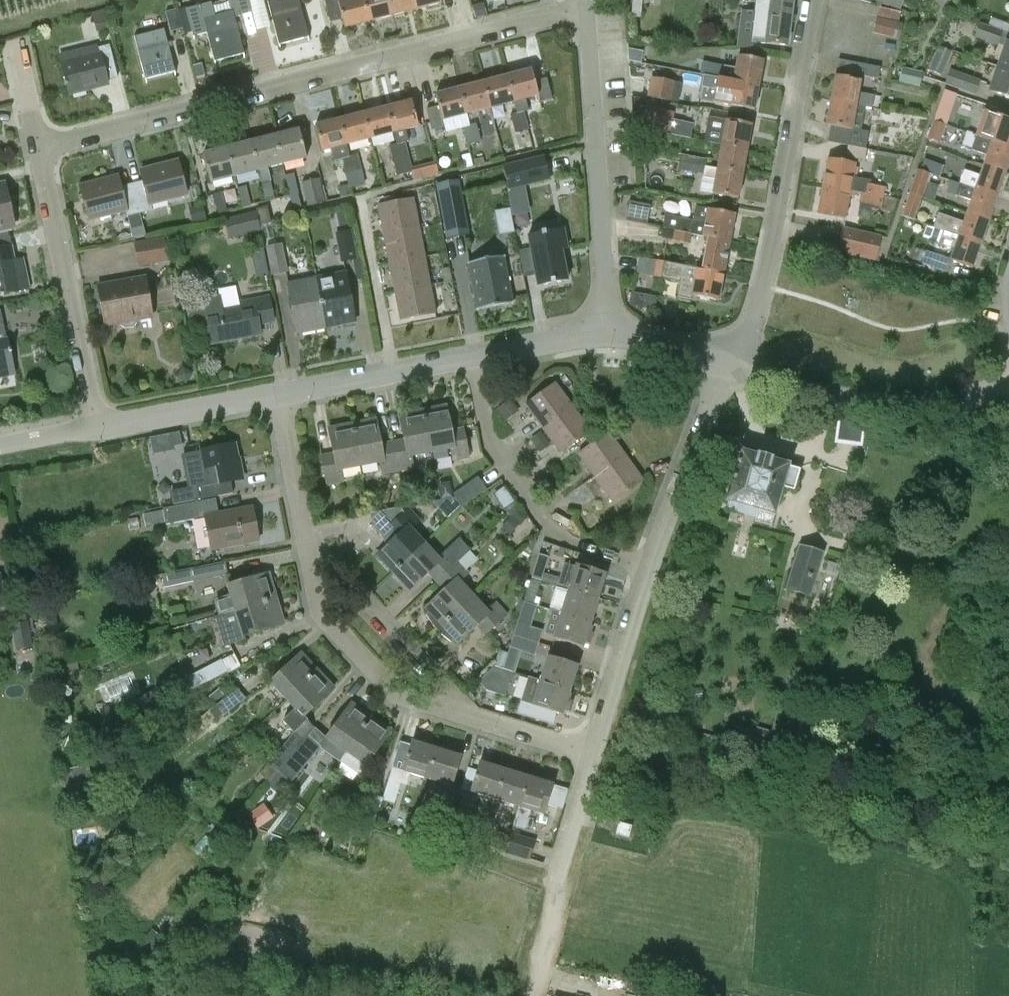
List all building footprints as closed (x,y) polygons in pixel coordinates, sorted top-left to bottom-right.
[(231,11),(215,15),(212,2),(186,8),(193,36),(207,32),(214,61),(244,53),(235,17),(240,15),(240,13),(252,10),(249,0),(228,0),(231,11)] [(269,27),(263,0),(250,0),(257,30),(269,27)] [(309,36),(299,0),(274,0),(268,2),(279,44),(309,36)] [(339,2),(338,0),(325,0),(330,22),(342,19),(344,27),(369,21),(363,0),(349,0),(339,2)] [(392,15),(388,0),(363,0),(369,21),(392,15)] [(392,15),(417,8),(415,0),(388,0),(392,15)] [(417,8),(441,2),(440,0),(415,0),(417,8)] [(736,48),(754,51),(756,42),(787,46),(792,0),(756,0),(754,12),(740,10),(736,48)] [(875,1),(874,4),(880,6),(881,3),(900,10),(903,0),(875,0),(875,1)] [(483,2),(471,5),(474,16),(486,13),(483,2)] [(900,12),(878,7),(876,17),(872,33),(899,39),(903,23),(898,22),(900,12)] [(177,9),(166,12),(170,26),(171,31),(175,30),(182,28),(177,9)] [(97,31),(108,28),(102,11),(92,14),(97,31)] [(1008,70),(1008,35),(1006,34),(1002,32),(1003,31),(980,22),(974,38),(997,46),(998,44),(1004,46),(998,66),(1008,70)] [(145,79),(175,71),(164,28),(134,36),(145,79)] [(110,44),(98,47),(99,53),(62,62),(70,95),(90,89),(90,87),(107,83),(107,80),(118,77),(110,44)] [(942,75),(952,51),(939,46),(928,70),(942,75)] [(643,52),(628,49),(629,62),(641,64),(643,52)] [(733,80),(759,85),(763,60),(738,55),(736,68),(723,66),(722,70),(722,71),(721,78),(733,80)] [(880,67),(838,59),(835,75),(830,100),(865,107),(872,108),(877,109),(881,96),(858,92),(860,80),(861,75),(878,78),(880,67)] [(998,66),(989,90),(1008,97),(1008,70),(998,66)] [(919,85),(922,72),(902,68),(899,81),(919,85)] [(514,101),(517,112),(524,111),(529,109),(526,98),(538,95),(540,102),(552,99),(547,78),(535,81),(532,69),(506,76),(513,101),(514,101)] [(754,110),(759,85),(733,80),(721,78),(722,71),(711,69),(710,76),(707,75),(706,82),(716,84),(713,102),(729,104),(729,105),(754,110)] [(944,84),(975,95),(980,80),(949,70),(944,84)] [(506,76),(483,82),(490,107),(513,101),(506,76)] [(669,102),(673,81),(650,77),(646,98),(669,102)] [(466,113),(490,107),(483,82),(460,88),(466,113)] [(432,130),(444,126),(443,120),(466,113),(460,88),(435,94),(438,106),(426,109),(432,130)] [(828,141),(847,145),(867,148),(894,154),(895,148),(872,144),(874,132),(861,130),(865,107),(830,100),(826,125),(830,126),(828,141)] [(389,145),(393,160),(400,158),(401,161),(410,159),(406,142),(409,141),(406,129),(418,126),(412,101),(387,107),(394,132),(397,143),(389,145)] [(1002,112),(986,106),(976,134),(1008,146),(1008,120),(1001,117),(1002,112)] [(387,107),(363,113),(370,138),(394,132),(387,107)] [(670,134),(674,112),(649,107),(645,130),(670,134)] [(938,108),(934,120),(934,121),(945,125),(946,125),(951,112),(938,108)] [(524,111),(517,112),(510,114),(515,132),(529,129),(524,111)] [(346,144),(370,138),(363,113),(340,119),(346,144)] [(724,133),(722,143),(747,148),(751,124),(708,116),(706,129),(724,133)] [(349,155),(346,144),(340,119),(315,126),(322,150),(331,148),(334,160),(336,167),(344,165),(342,157),(349,155)] [(945,125),(934,121),(934,120),(932,120),(926,138),(940,143),(945,125)] [(481,141),(476,122),(463,126),(467,144),(481,141)] [(299,129),(275,135),(282,164),(307,157),(299,129)] [(983,164),(1005,172),(1008,160),(1008,146),(976,134),(966,131),(962,144),(972,147),(971,150),(986,155),(983,164)] [(282,164),(275,135),(251,141),(258,170),(282,164)] [(251,141),(227,147),(234,176),(258,170),(251,141)] [(747,148),(722,143),(717,168),(742,173),(747,148)] [(865,160),(867,148),(847,145),(845,157),(865,160)] [(234,176),(227,147),(203,154),(210,182),(234,176)] [(350,155),(349,155),(342,157),(344,165),(345,172),(353,170),(353,173),(362,170),(358,153),(350,155)] [(707,159),(680,154),(679,161),(706,166),(707,159)] [(556,157),(514,165),(519,189),(560,179),(556,157)] [(401,161),(400,158),(393,160),(397,176),(413,171),(410,159),(401,161)] [(828,158),(823,186),(856,192),(860,192),(884,197),(885,186),(870,184),(871,180),(852,177),(855,163),(828,158)] [(920,170),(931,174),(940,177),(944,165),(924,158),(920,170)] [(143,180),(131,184),(138,213),(152,210),(151,204),(187,195),(178,160),(140,170),(143,180)] [(738,198),(742,173),(717,168),(706,166),(679,161),(679,162),(678,168),(678,169),(703,174),(702,177),(715,179),(712,194),(738,198)] [(963,172),(959,184),(996,197),(1005,172),(983,164),(979,177),(963,172)] [(931,174),(920,170),(917,169),(910,192),(922,196),(926,183),(928,184),(931,174)] [(362,170),(353,173),(353,170),(345,172),(349,188),(366,184),(362,170)] [(290,195),(299,193),(294,173),(285,176),(290,195)] [(126,210),(127,216),(138,213),(131,184),(120,186),(118,176),(81,185),(90,220),(126,210)] [(326,202),(320,177),(302,182),(307,206),(326,202)] [(270,179),(261,181),(266,201),(275,199),(270,179)] [(988,220),(996,197),(959,184),(950,180),(946,191),(971,200),(967,212),(988,220)] [(14,227),(4,183),(0,184),(0,230),(14,227)] [(251,205),(246,185),(237,187),(242,207),(251,205)] [(854,196),(856,192),(823,186),(818,213),(845,218),(849,195),(854,196)] [(470,190),(446,193),(454,240),(478,238),(470,190)] [(227,212),(222,192),(213,194),(218,214),(227,212)] [(860,192),(859,202),(882,206),(884,197),(860,192)] [(922,196),(910,192),(901,216),(914,220),(922,196)] [(267,202),(272,215),(294,208),(290,195),(267,202)] [(378,205),(384,235),(420,228),(414,198),(378,205)] [(632,202),(628,222),(650,226),(654,206),(632,202)] [(267,206),(256,209),(256,211),(259,225),(271,222),(267,206)] [(663,229),(669,230),(692,234),(708,237),(730,241),(735,213),(696,206),(693,221),(666,215),(663,229)] [(260,231),(256,211),(224,219),(228,239),(260,231)] [(937,215),(933,227),(980,244),(988,220),(967,212),(963,224),(937,215)] [(980,244),(933,227),(926,225),(922,237),(939,242),(939,243),(954,248),(950,260),(972,268),(980,244)] [(130,228),(131,234),(132,239),(132,240),(144,237),(142,226),(138,226),(130,228)] [(877,247),(881,236),(842,227),(836,253),(878,263),(882,251),(879,250),(879,248),(877,247)] [(384,235),(389,263),(425,256),(420,228),(384,235)] [(352,229),(335,232),(335,233),(341,262),(357,259),(352,229)] [(690,244),(692,234),(669,230),(667,238),(690,244)] [(8,235),(0,237),(0,294),(29,288),(23,258),(13,260),(10,246),(10,245),(8,235)] [(275,236),(263,239),(263,240),(262,240),(266,259),(269,273),(271,273),(272,276),(288,272),(282,242),(277,244),(276,237),(275,237),(275,236)] [(570,236),(532,241),(541,292),(570,288),(566,256),(572,255),(570,236)] [(708,237),(702,268),(724,272),(730,241),(708,237)] [(165,238),(134,242),(138,266),(169,262),(165,238)] [(394,291),(430,284),(425,256),(389,263),(394,291)] [(476,259),(482,306),(516,301),(511,256),(476,259)] [(680,281),(677,297),(692,300),(692,295),(718,300),(724,272),(702,268),(697,267),(656,260),(654,270),(653,276),(680,281)] [(355,322),(346,272),(317,278),(326,327),(355,322)] [(136,321),(152,318),(144,275),(96,284),(104,327),(120,324),(126,328),(133,326),(136,321)] [(297,333),(326,327),(317,278),(288,283),(297,333)] [(436,312),(430,284),(394,291),(400,319),(436,312)] [(656,297),(638,294),(635,307),(653,310),(656,297)] [(260,334),(259,324),(274,322),(268,297),(240,302),(241,306),(222,309),(220,295),(184,302),(188,322),(205,318),(210,343),(260,334)] [(15,374),(7,338),(6,338),(0,311),(0,377),(15,374)] [(525,404),(544,429),(573,408),(555,382),(525,404)] [(446,405),(423,409),(431,452),(450,448),(452,461),(470,458),(464,426),(451,429),(446,405)] [(560,452),(590,430),(573,408),(544,429),(560,452)] [(423,409),(399,414),(404,438),(392,440),(398,472),(415,468),(412,456),(431,452),(423,409)] [(376,418),(352,423),(360,466),(380,462),(382,475),(398,472),(392,440),(380,443),(376,418)] [(328,428),(333,452),(320,454),(326,486),(344,482),(342,470),(360,466),(352,423),(328,428)] [(149,450),(178,448),(177,432),(148,434),(149,450)] [(530,439),(538,451),(549,443),(541,432),(530,439)] [(578,453),(596,478),(626,456),(608,432),(578,453)] [(243,479),(236,444),(200,450),(201,452),(183,456),(189,489),(171,492),(174,505),(233,493),(230,481),(243,479)] [(775,515),(776,512),(782,488),(794,491),(801,468),(789,465),(790,463),(786,462),(786,463),(772,459),(773,458),(757,453),(756,454),(743,450),(740,449),(738,452),(739,452),(726,498),(725,501),(727,502),(726,509),(756,518),(755,522),(771,526),(774,515),(775,515)] [(643,480),(626,456),(596,478),(613,502),(643,480)] [(462,506),(486,489),(478,476),(453,494),(462,506)] [(166,524),(206,516),(212,549),(258,540),(252,507),(219,513),(216,498),(163,508),(163,510),(144,513),(144,517),(146,526),(165,523),(166,524)] [(425,543),(412,529),(421,520),(410,508),(406,512),(401,507),(370,514),(372,525),(382,536),(386,546),(377,555),(393,572),(425,543)] [(519,526),(520,527),(527,518),(518,511),(501,531),(510,538),(519,526)] [(872,529),(856,526),(857,522),(838,517),(835,531),(853,535),(852,540),(869,544),(872,529)] [(427,573),(435,582),(458,560),(470,550),(458,538),(438,557),(425,543),(393,572),(409,590),(427,573)] [(784,590),(811,597),(824,552),(798,544),(784,590)] [(538,553),(531,578),(541,581),(548,556),(538,553)] [(458,560),(435,582),(444,591),(426,608),(429,611),(426,614),(433,625),(437,630),(442,625),(474,596),(460,582),(470,573),(458,560)] [(225,562),(162,574),(163,579),(164,587),(194,581),(228,574),(225,562)] [(576,565),(568,589),(598,598),(606,574),(576,565)] [(218,613),(218,616),(276,598),(268,573),(228,585),(231,594),(213,600),(218,613)] [(534,604),(541,581),(531,578),(528,588),(524,601),(534,604)] [(568,589),(561,613),(591,622),(598,598),(568,589)] [(442,625),(437,630),(441,634),(451,642),(454,639),(458,642),(476,626),(485,636),(508,614),(496,601),(487,610),(474,596),(442,625)] [(246,640),(244,635),(284,623),(276,598),(218,616),(214,617),(223,647),(246,640)] [(524,601),(513,635),(538,642),(541,631),(527,626),(534,604),(524,601)] [(561,613),(554,637),(583,646),(585,642),(590,643),(593,633),(592,632),(593,627),(590,626),(591,622),(561,613)] [(28,621),(11,624),(16,650),(33,646),(28,621)] [(513,635),(508,652),(502,669),(512,672),(512,671),(519,650),(534,654),(538,642),(513,635)] [(499,650),(494,666),(502,669),(508,652),(499,650)] [(287,699),(317,670),(301,653),(270,682),(287,699)] [(222,660),(195,673),(201,685),(227,671),(240,665),(234,654),(222,660)] [(548,656),(540,680),(570,689),(577,665),(548,656)] [(512,672),(502,669),(494,666),(478,681),(487,690),(505,696),(512,672)] [(282,721),(293,732),(307,719),(304,716),(334,688),(317,670),(287,699),(296,708),(282,721)] [(526,686),(537,690),(533,705),(562,714),(570,689),(540,680),(529,676),(526,686)] [(223,716),(246,698),(238,688),(208,711),(216,720),(222,714),(223,716)] [(340,761),(340,760),(371,717),(351,703),(327,737),(326,737),(321,747),(340,761)] [(390,730),(371,717),(340,760),(359,774),(390,730)] [(739,724),(734,740),(765,749),(770,733),(739,724)] [(269,763),(279,772),(305,739),(293,732),(269,763)] [(291,782),(320,748),(307,737),(305,739),(279,772),(291,782)] [(394,764),(383,798),(382,800),(394,803),(400,784),(406,786),(410,773),(427,778),(436,748),(412,741),(404,767),(394,764)] [(451,785),(460,756),(436,748),(427,778),(451,785)] [(504,769),(480,762),(471,792),(495,799),(504,769)] [(495,799),(518,806),(526,776),(504,769),(495,799)] [(525,830),(531,810),(543,814),(552,784),(526,776),(518,806),(512,826),(525,830)] [(383,798),(371,794),(362,821),(360,820),(356,834),(369,838),(374,825),(382,800),(383,798)] [(416,814),(407,811),(405,821),(413,823),(416,814)] [(618,822),(616,834),(628,837),(632,825),(618,822)] [(510,833),(508,842),(504,851),(504,852),(529,859),(535,840),(510,833)] [(508,842),(484,835),(481,844),(504,851),(508,842)] [(294,965),(295,928),(242,925),(240,963),(294,965)]
